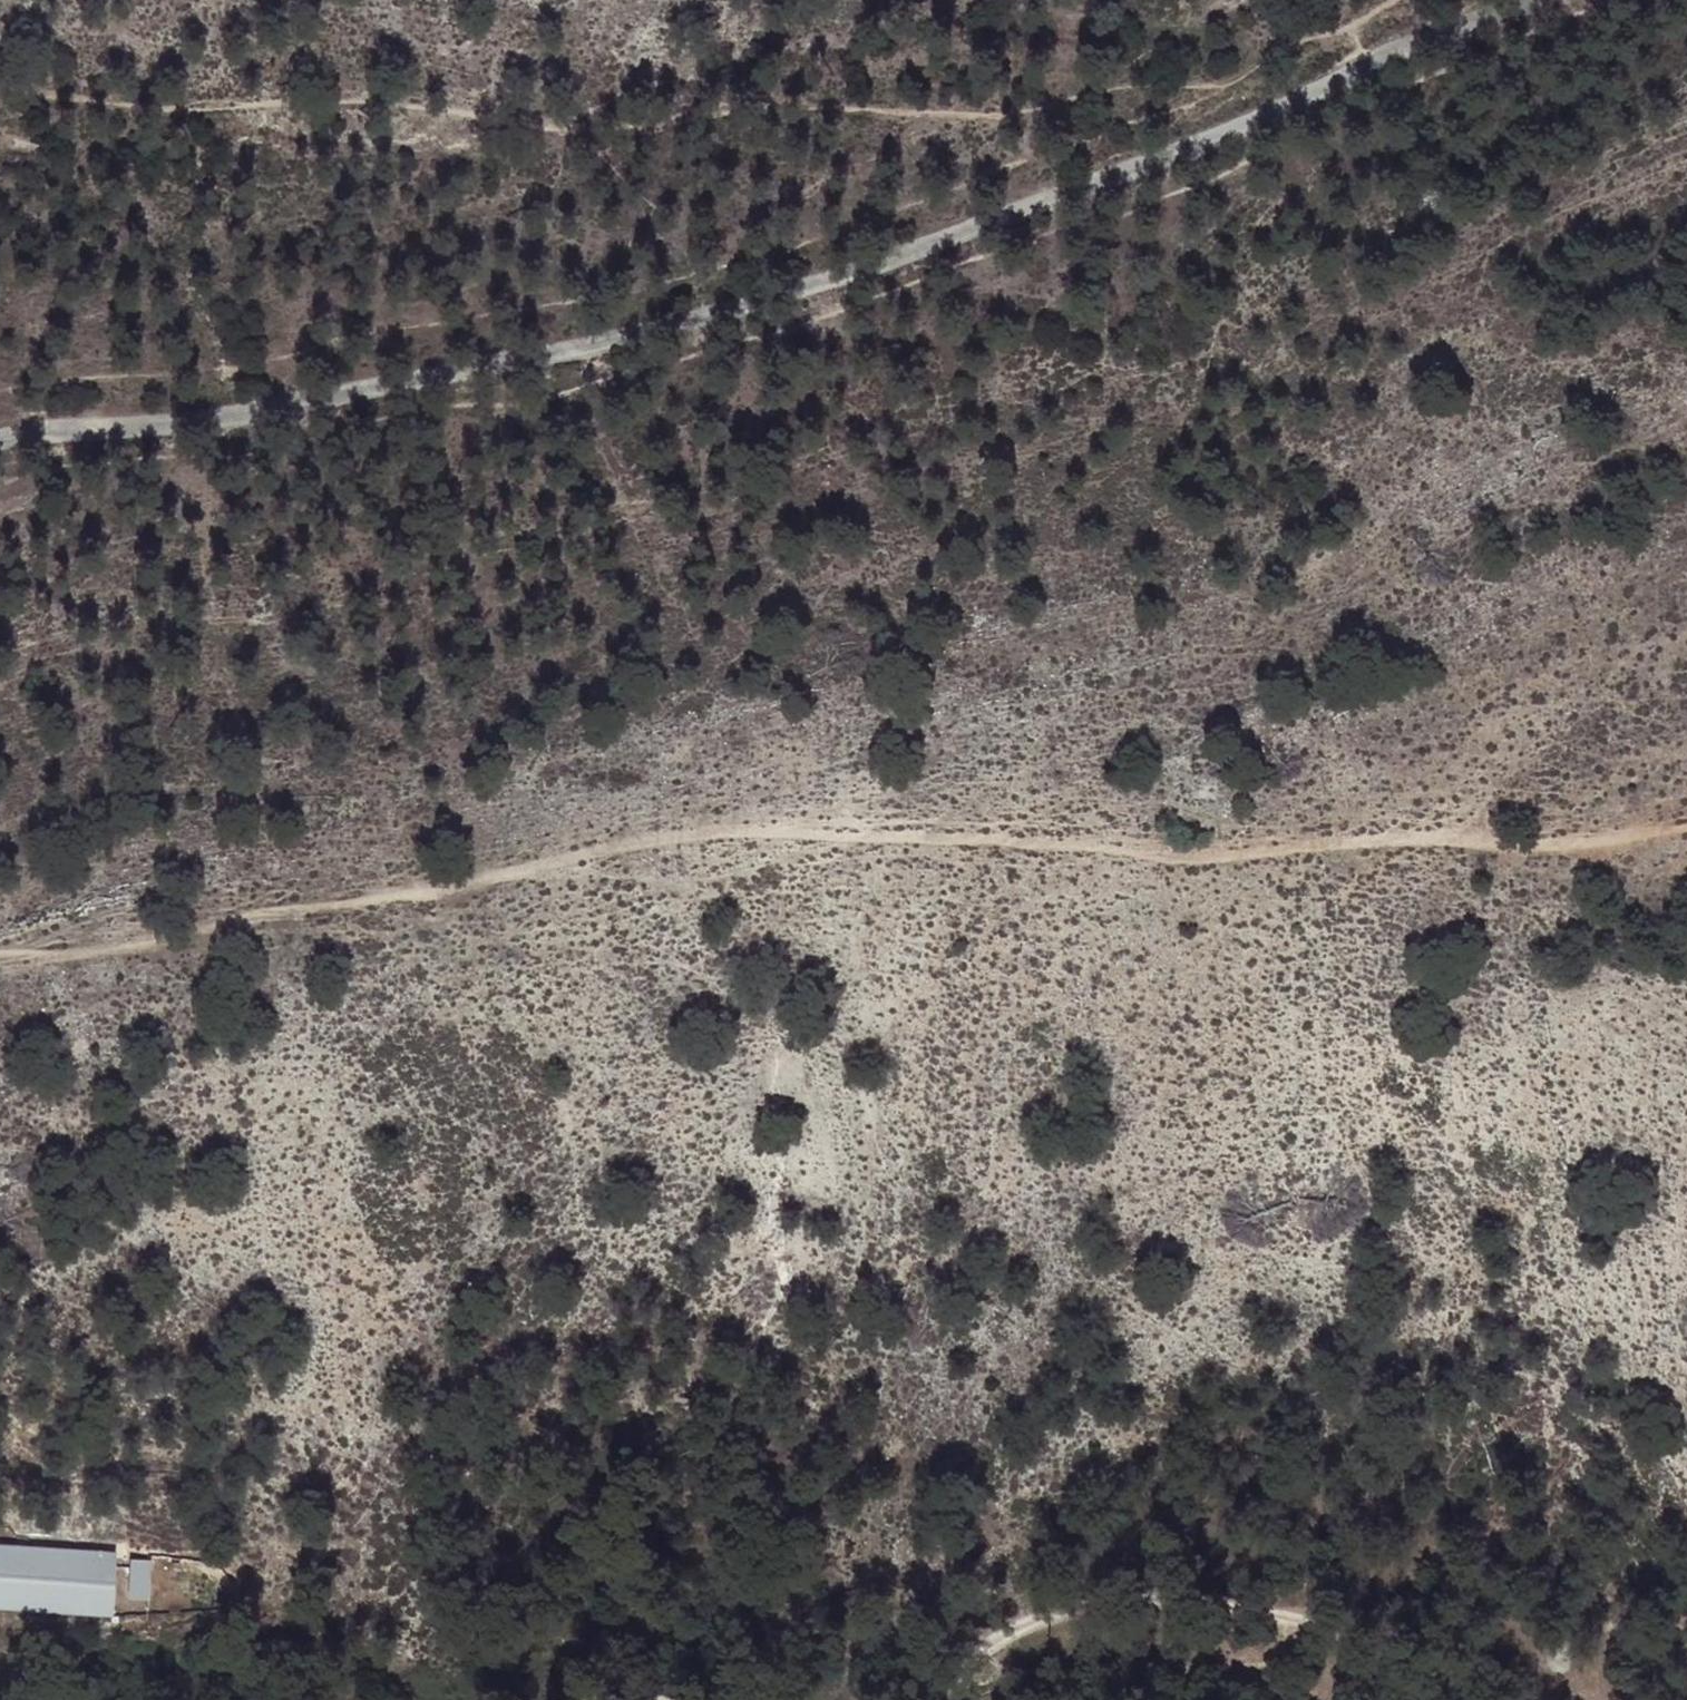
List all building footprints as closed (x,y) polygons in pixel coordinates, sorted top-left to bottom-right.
[(0,1542),(0,1603),(112,1609),(115,1548),(0,1542)]
